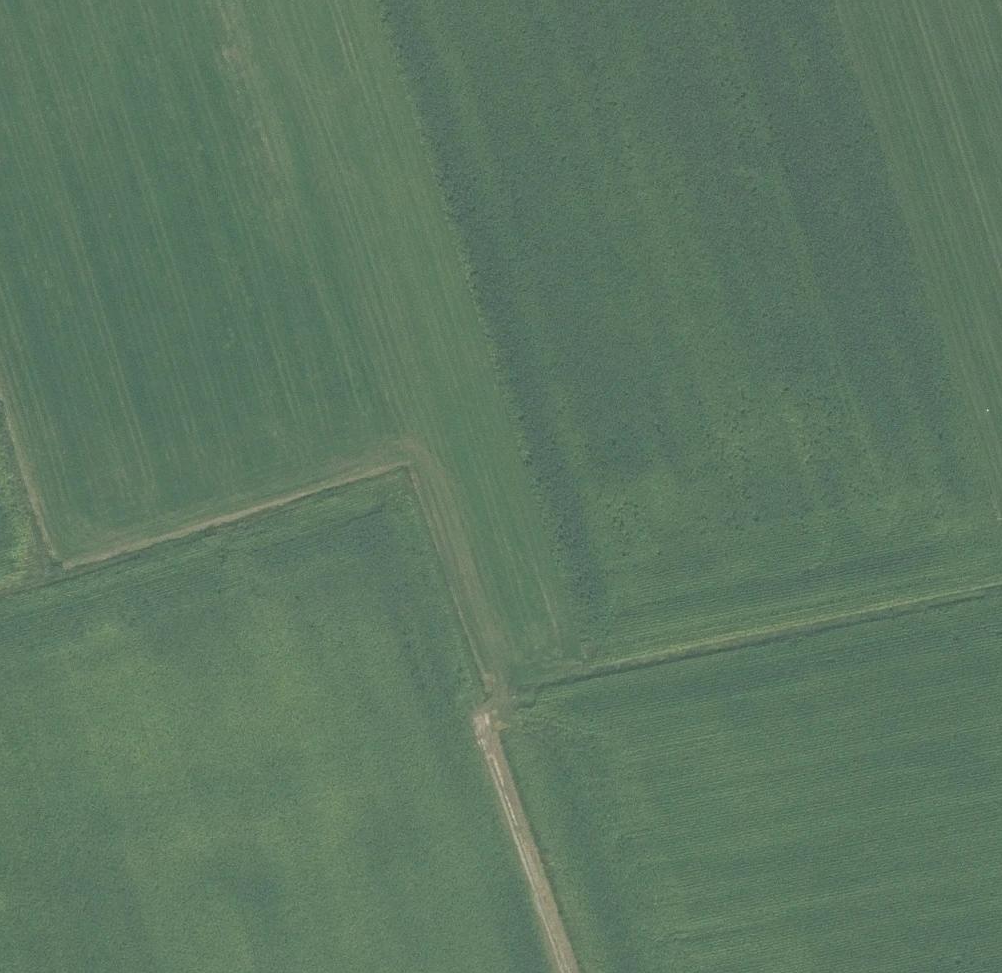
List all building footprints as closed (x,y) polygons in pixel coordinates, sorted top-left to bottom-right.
[(9,453),(0,425),(0,456),(9,453)]
